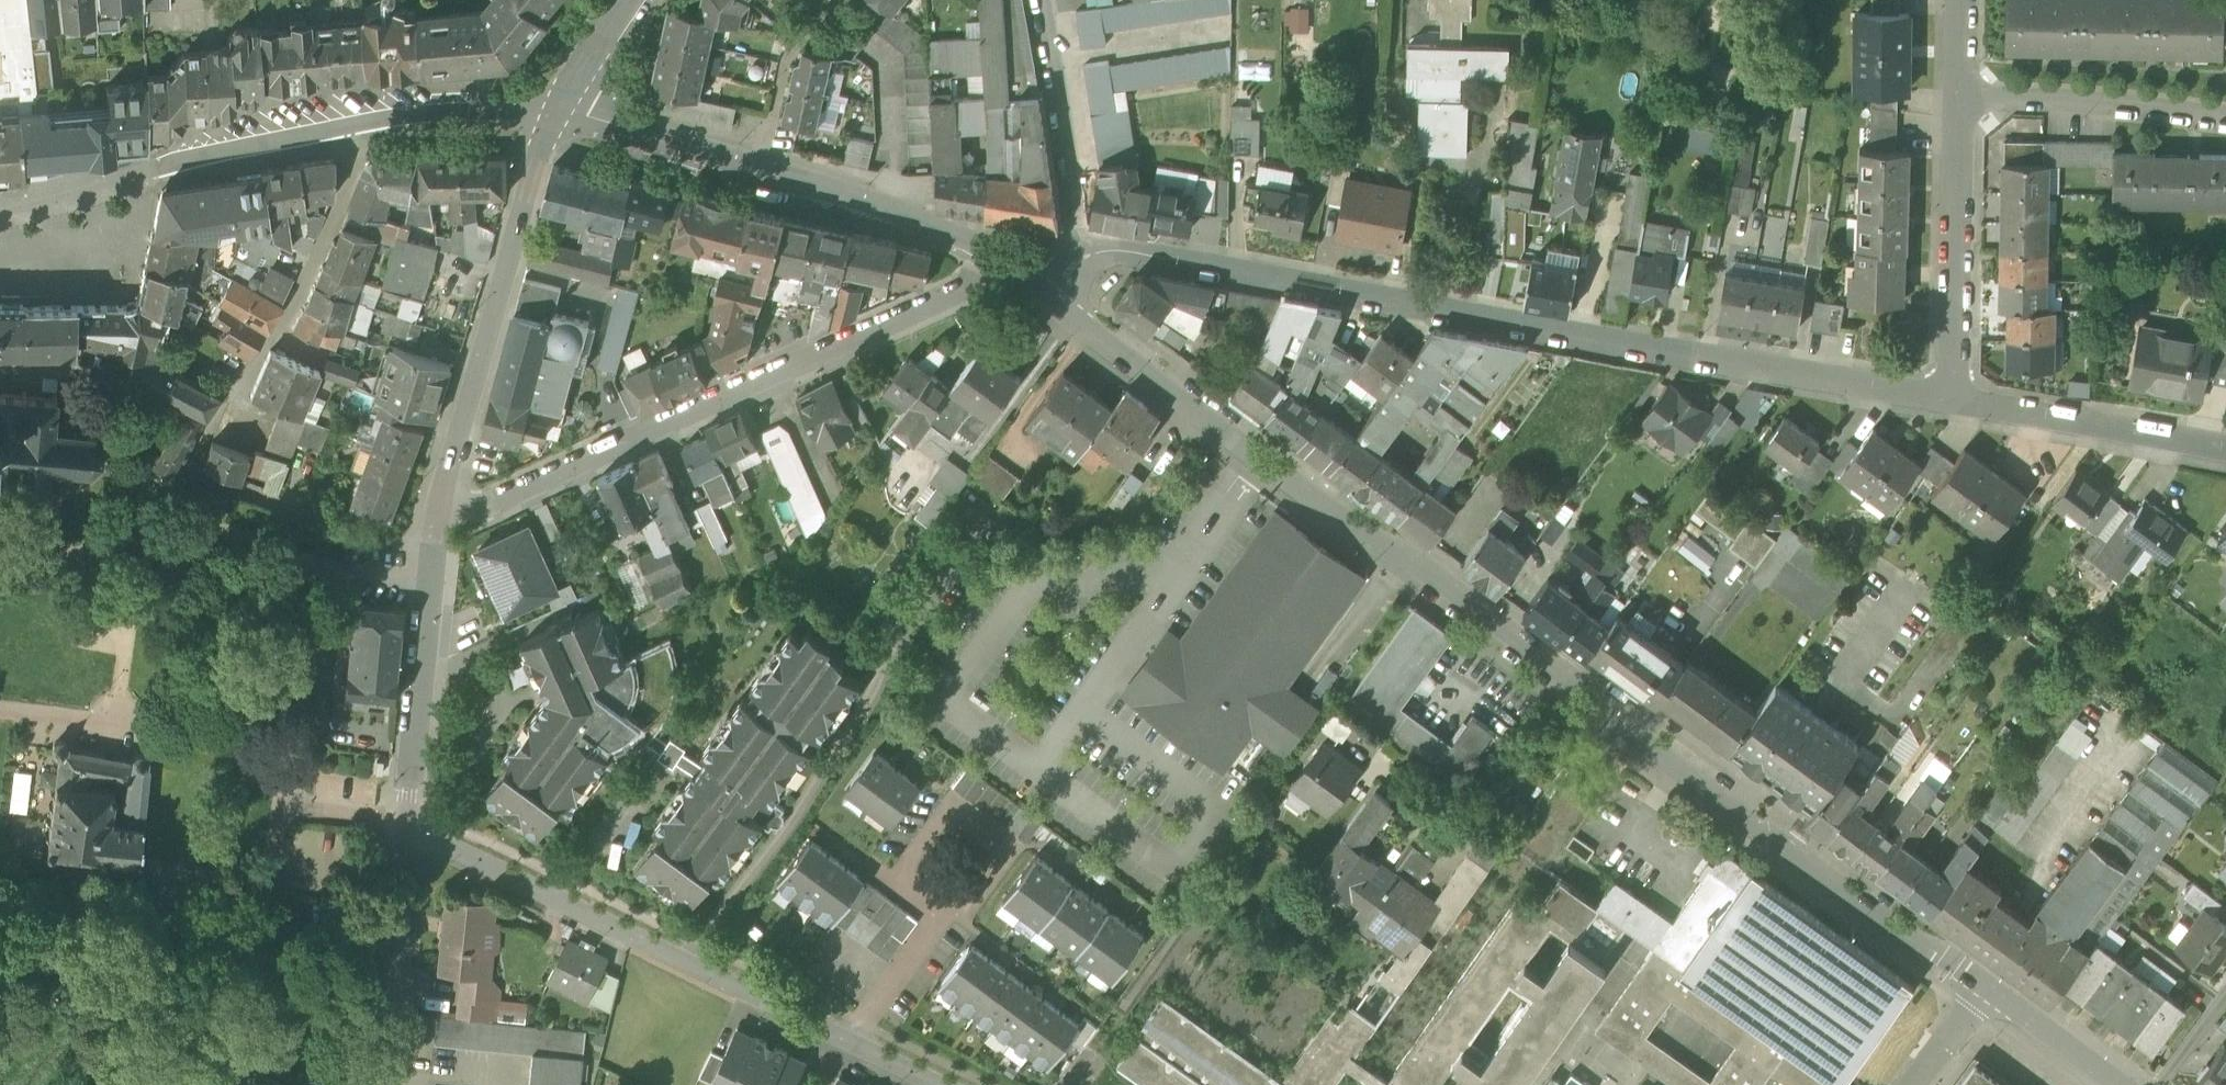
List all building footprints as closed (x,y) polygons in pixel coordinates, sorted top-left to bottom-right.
[(18,113),(17,110),(33,109),(32,100),(38,100),(29,28),(26,0),(0,0),(0,115),(18,113)] [(29,28),(43,26),(61,24),(60,18),(58,0),(26,0),(29,28)] [(60,18),(96,15),(95,6),(95,0),(58,0),(60,18)] [(143,6),(143,10),(168,9),(168,0),(143,0),(143,6)] [(390,5),(395,3),(397,0),(382,0),(383,9),(364,18),(365,23),(369,75),(373,75),(373,74),(392,72),(397,69),(401,68),(404,76),(405,75),(406,71),(423,70),(423,66),(419,18),(395,11),(390,9),(390,5)] [(539,16),(521,0),(493,0),(485,10),(483,11),(483,18),(474,19),(474,11),(451,13),(451,14),(419,17),(419,18),(423,66),(438,65),(439,70),(511,65),(519,56),(517,54),(533,34),(535,36),(547,22),(539,16)] [(539,16),(549,5),(551,7),(557,0),(521,0),(539,16)] [(699,14),(669,7),(669,10),(671,10),(669,19),(667,19),(663,34),(663,36),(665,37),(663,46),(661,45),(657,63),(660,63),(658,72),(655,72),(651,89),(666,92),(699,99),(700,97),(696,96),(701,72),(705,73),(706,71),(702,70),(707,46),(711,47),(712,44),(708,43),(713,20),(717,21),(718,20),(740,24),(743,11),(751,0),(702,0),(699,14)] [(891,11),(898,2),(899,0),(877,0),(891,11)] [(988,173),(986,214),(1059,226),(1039,95),(1034,96),(1017,0),(981,0),(983,37),(985,73),(986,96),(988,129),(989,152),(988,173)] [(1082,48),(1106,44),(1104,31),(1231,12),(1231,0),(1146,0),(1134,2),(1076,11),(1082,48)] [(1461,46),(1462,20),(1471,20),(1472,0),(1435,0),(1435,19),(1441,19),(1440,45),(1461,46)] [(1899,0),(1872,0),(1872,13),(1899,14),(1899,0)] [(2078,45),(2079,0),(2007,0),(2006,43),(2078,45)] [(2078,45),(2150,47),(2151,0),(2079,0),(2078,45)] [(2150,47),(2223,49),(2225,0),(2151,0),(2150,47)] [(143,10),(143,6),(123,7),(122,3),(95,6),(96,15),(96,21),(97,30),(119,28),(118,12),(144,11),(143,10)] [(1311,5),(1284,5),(1284,51),(1311,51),(1311,5)] [(885,38),(904,52),(907,52),(929,40),(897,14),(896,15),(891,11),(875,30),(885,38)] [(1898,88),(1907,88),(1908,14),(1899,14),(1872,13),(1858,13),(1856,87),(1872,87),(1898,88)] [(60,18),(61,24),(96,21),(96,15),(60,18)] [(270,34),(257,35),(261,87),(270,87),(274,82),(315,79),(311,27),(311,22),(304,23),(288,24),(289,29),(276,30),(270,30),(270,34)] [(365,23),(338,25),(342,77),(369,75),(365,23)] [(275,25),(257,26),(257,35),(270,34),(270,30),(276,30),(275,25)] [(338,25),(311,27),(315,79),(342,77),(338,25)] [(45,48),(43,26),(29,28),(38,100),(32,100),(33,109),(47,107),(46,87),(53,86),(49,47),(45,48)] [(262,91),(261,87),(257,35),(257,26),(244,27),(230,44),(230,47),(218,47),(219,115),(235,98),(257,97),(262,91)] [(930,51),(931,74),(951,74),(951,75),(985,73),(983,37),(929,40),(930,51)] [(1407,73),(1446,74),(1460,74),(1508,75),(1509,47),(1461,46),(1440,45),(1408,45),(1407,73)] [(206,116),(219,115),(218,47),(205,47),(205,50),(206,116)] [(1085,64),(1092,114),(1116,110),(1113,91),(1230,73),(1230,47),(1109,66),(1108,61),(1085,64)] [(791,84),(795,85),(825,91),(829,75),(834,71),(837,56),(803,49),(801,59),(796,64),(791,84)] [(145,74),(145,82),(147,140),(148,140),(165,139),(184,117),(206,116),(205,50),(182,51),(165,73),(145,74)] [(929,50),(907,52),(904,52),(909,155),(935,154),(929,50)] [(952,97),(951,75),(951,74),(931,74),(932,98),(952,97)] [(1460,101),(1460,74),(1446,74),(1445,100),(1422,100),(1421,144),(1444,144),(1444,153),(1467,154),(1467,101),(1460,101)] [(108,114),(95,115),(98,146),(148,142),(148,140),(147,140),(145,82),(106,86),(108,114)] [(830,92),(825,91),(795,85),(793,94),(788,98),(783,120),(817,128),(821,110),(826,107),(830,92)] [(1872,87),(1871,106),(1897,110),(1898,88),(1872,87)] [(695,119),(733,127),(737,107),(699,99),(666,92),(662,111),(695,119)] [(970,96),(952,97),(932,98),(936,165),(936,166),(938,167),(956,169),(955,159),(958,159),(957,130),(972,130),(970,96)] [(986,96),(970,96),(972,130),(988,129),(986,96)] [(1897,124),(1897,110),(1871,106),(1871,123),(1897,124)] [(80,147),(88,147),(85,116),(48,119),(47,107),(33,109),(17,110),(18,113),(23,172),(60,165),(60,159),(72,158),(80,147)] [(1128,108),(1116,110),(1092,114),(1091,114),(1099,166),(1124,162),(1125,168),(1137,165),(1128,108)] [(23,175),(23,172),(18,113),(0,115),(0,177),(23,175)] [(88,147),(98,146),(95,115),(85,116),(88,147)] [(1506,183),(1533,188),(1537,168),(1531,166),(1538,123),(1509,117),(1506,183)] [(1229,152),(1259,153),(1260,120),(1230,120),(1230,127),(1229,152)] [(1897,137),(1897,124),(1871,123),(1871,136),(1897,137)] [(1550,212),(1586,218),(1601,134),(1566,128),(1550,212)] [(844,163),(870,168),(876,141),(850,135),(844,163)] [(1896,150),(1897,137),(1871,136),(1870,149),(1896,150)] [(2005,140),(2004,162),(2041,163),(2043,163),(2044,141),(2005,140)] [(2047,164),(2113,165),(2113,153),(2113,142),(2044,141),(2043,163),(2047,163),(2047,164)] [(148,151),(148,142),(98,146),(88,147),(80,147),(72,158),(87,157),(87,158),(113,155),(113,154),(148,151)] [(1865,149),(1864,182),(1908,183),(1908,150),(1896,150),(1870,149),(1865,149)] [(2187,154),(2187,160),(2154,159),(2154,153),(2113,153),(2113,165),(2112,201),(2131,201),(2131,196),(2145,196),(2145,201),(2166,202),(2166,197),(2180,197),(2180,202),(2210,202),(2210,197),(2225,197),(2225,154),(2187,154)] [(462,156),(463,194),(482,194),(506,194),(506,155),(462,156)] [(364,168),(363,171),(420,178),(419,156),(372,157),(368,161),(365,169),(364,168)] [(431,194),(446,194),(463,194),(462,156),(419,156),(420,178),(420,194),(431,193),(431,194)] [(297,165),(302,197),(332,194),(333,158),(297,162),(297,165)] [(1102,180),(1128,185),(1129,180),(1139,178),(1137,165),(1125,168),(1124,162),(1099,166),(1101,180),(1102,180)] [(1326,201),(1343,204),(1347,179),(1348,180),(1351,166),(1333,162),(1326,201)] [(2004,162),(2003,192),(2041,193),(2041,163),(2004,162)] [(261,173),(267,207),(290,204),(302,202),(302,197),(297,165),(261,169),(261,173)] [(622,228),(625,216),(632,186),(553,166),(542,207),(568,214),(589,220),(622,228)] [(939,206),(973,212),(973,171),(956,169),(938,167),(938,174),(939,204),(939,206)] [(420,194),(420,178),(363,171),(348,209),(383,223),(384,219),(393,197),(408,203),(405,217),(434,219),(433,207),(431,194),(431,193),(420,194)] [(973,212),(986,214),(988,173),(973,171),(973,212)] [(261,173),(221,179),(223,190),(159,200),(152,232),(190,235),(212,236),(235,233),(270,228),(267,207),(261,173)] [(1194,205),(1228,212),(1229,179),(1198,173),(1195,187),(1197,187),(1194,205)] [(1605,318),(1625,322),(1630,291),(1637,254),(1643,222),(1651,176),(1632,173),(1605,318)] [(161,189),(159,200),(223,190),(221,179),(161,189)] [(634,179),(632,186),(625,216),(639,220),(661,226),(670,189),(634,179)] [(1337,237),(1399,248),(1408,202),(1369,195),(1372,184),(1348,180),(1347,179),(1343,204),(1337,237)] [(1128,228),(1146,232),(1147,223),(1154,189),(1128,185),(1102,180),(1101,186),(1096,213),(1099,214),(1104,221),(1103,224),(1128,228)] [(1147,223),(1189,231),(1194,205),(1197,187),(1195,187),(1155,180),(1154,189),(1147,223)] [(1281,233),(1300,237),(1309,193),(1246,181),(1242,202),(1250,204),(1247,218),(1254,219),(1254,221),(1282,226),(1281,233)] [(1907,216),(1908,183),(1864,182),(1864,215),(1907,216)] [(1488,229),(1488,238),(1487,252),(1487,254),(1519,259),(1519,257),(1524,249),(1525,207),(1530,208),(1534,188),(1533,188),(1506,183),(1506,190),(1505,212),(1504,230),(1488,229)] [(1410,191),(1372,184),(1369,195),(1408,202),(1410,191)] [(1725,210),(1738,212),(1742,186),(1729,184),(1725,210)] [(1755,189),(1742,186),(1738,212),(1751,214),(1755,189)] [(1490,190),(1489,212),(1505,212),(1506,190),(1490,190)] [(2003,192),(2002,221),(2040,221),(2041,193),(2003,192)] [(739,258),(759,263),(772,266),(773,261),(784,217),(753,210),(733,205),(686,193),(674,239),(698,245),(739,256),(739,258)] [(330,199),(332,194),(302,197),(302,202),(303,211),(314,213),(316,201),(330,199)] [(431,194),(433,207),(450,207),(449,200),(446,194),(431,194)] [(464,219),(463,194),(446,194),(449,200),(450,207),(451,220),(464,219)] [(477,201),(482,194),(463,194),(464,219),(478,218),(477,201)] [(292,215),(290,204),(267,207),(270,228),(271,234),(290,244),(286,216),(292,215)] [(377,236),(383,223),(348,209),(341,226),(377,236)] [(306,233),(313,236),(323,214),(314,213),(303,211),(306,233)] [(1504,230),(1505,212),(1489,212),(1488,229),(1504,230)] [(1094,222),(1103,224),(1104,221),(1099,214),(1096,213),(1094,222)] [(589,220),(568,214),(565,225),(581,229),(578,240),(584,242),(589,220)] [(1906,249),(1907,216),(1864,215),(1863,248),(1902,249),(1906,249)] [(620,236),(634,240),(639,220),(625,216),(622,228),(620,236)] [(773,261),(806,268),(817,225),(784,217),(773,261)] [(467,255),(488,261),(494,240),(478,235),(478,223),(478,218),(464,219),(465,229),(465,232),(467,255)] [(411,227),(384,219),(383,223),(377,236),(396,242),(398,235),(408,238),(411,227)] [(584,242),(580,255),(575,274),(608,283),(613,262),(620,236),(622,228),(589,220),(584,242)] [(2002,221),(2002,249),(2040,250),(2040,221),(2002,221)] [(1647,255),(1649,247),(1653,224),(1643,222),(1637,254),(1647,255)] [(1805,261),(1822,264),(1825,247),(1828,225),(1812,222),(1805,261)] [(496,232),(478,223),(478,235),(494,240),(496,232)] [(1690,231),(1653,224),(1649,247),(1672,251),(1672,254),(1685,256),(1690,231)] [(817,225),(806,268),(841,276),(842,276),(843,269),(852,233),(817,225)] [(333,238),(328,252),(334,254),(330,267),(361,279),(377,236),(341,226),(336,240),(333,238)] [(258,235),(267,240),(271,234),(270,228),(235,233),(240,238),(258,235)] [(450,238),(450,250),(467,255),(465,232),(465,229),(451,229),(450,238)] [(144,266),(187,275),(188,275),(189,259),(190,235),(152,232),(151,232),(144,266)] [(229,275),(255,289),(266,270),(234,252),(235,233),(212,236),(212,261),(211,266),(229,275)] [(234,252),(266,270),(267,266),(269,267),(279,247),(267,240),(258,235),(240,238),(235,233),(234,252)] [(852,233),(843,269),(856,272),(889,280),(890,277),(898,244),(852,233)] [(292,245),(306,253),(311,242),(298,234),(292,245)] [(190,235),(189,259),(212,261),(212,236),(190,235)] [(404,292),(423,298),(434,266),(415,260),(420,242),(408,238),(398,235),(396,242),(394,249),(391,260),(384,285),(404,292)] [(438,247),(450,250),(450,238),(436,235),(438,247)] [(613,262),(627,266),(634,240),(620,236),(613,262)] [(1474,252),(1487,252),(1488,238),(1475,237),(1474,252)] [(438,247),(420,242),(415,260),(434,266),(438,247)] [(527,262),(575,274),(580,255),(533,243),(527,262)] [(932,252),(898,244),(890,277),(925,285),(932,252)] [(739,256),(698,245),(692,267),(720,274),(754,282),(759,263),(739,258),(739,256)] [(1671,259),(1672,254),(1672,251),(1649,247),(1647,255),(1637,254),(1630,291),(1645,294),(1645,295),(1664,298),(1671,259)] [(1900,301),(1902,249),(1863,248),(1858,248),(1857,300),(1900,301)] [(2002,249),(2001,279),(2039,279),(2040,250),(2002,249)] [(1559,250),(1556,263),(1577,267),(1579,254),(1559,250)] [(323,265),(330,267),(334,254),(328,252),(323,265)] [(186,280),(214,298),(229,275),(211,266),(212,261),(189,259),(188,275),(187,275),(186,280)] [(1569,311),(1577,267),(1556,263),(1532,259),(1532,261),(1524,303),(1569,311)] [(767,286),(772,266),(759,263),(754,282),(767,286)] [(315,283),(353,299),(358,288),(361,279),(330,267),(323,265),(322,265),(315,283)] [(170,312),(176,315),(182,295),(186,280),(187,275),(144,266),(137,299),(157,307),(170,312)] [(255,289),(279,302),(291,279),(269,267),(267,266),(266,270),(255,289)] [(828,327),(841,276),(806,268),(799,302),(817,306),(810,335),(828,327)] [(853,284),(856,272),(843,269),(842,276),(841,276),(828,327),(856,315),(863,287),(853,284)] [(760,307),(767,286),(754,282),(720,274),(715,295),(722,297),(713,329),(713,330),(729,362),(747,354),(756,322),(742,318),(746,303),(760,307)] [(1119,310),(1149,332),(1172,298),(1206,312),(1218,288),(1152,275),(1147,276),(1143,274),(1134,276),(1118,301),(1119,310)] [(214,298),(220,302),(262,328),(279,302),(255,289),(229,275),(214,298)] [(800,281),(778,275),(773,297),(795,302),(800,281)] [(1719,312),(1745,316),(1752,280),(1725,275),(1719,312)] [(382,284),(361,279),(358,288),(364,290),(359,302),(366,305),(374,307),(382,284)] [(555,421),(562,423),(576,369),(583,370),(594,329),(587,327),(589,321),(555,313),(561,288),(524,279),(494,390),(532,400),(528,414),(548,420),(555,421)] [(2001,308),(2010,308),(2039,309),(2039,279),(2001,279),(2001,308)] [(197,312),(211,319),(220,302),(214,298),(186,280),(182,295),(201,305),(197,312)] [(1778,284),(1752,280),(1745,316),(1771,321),(1778,284)] [(315,283),(305,306),(327,311),(324,325),(343,330),(346,331),(357,334),(360,326),(366,305),(359,302),(353,300),(353,299),(315,283)] [(1804,289),(1778,284),(1771,321),(1798,325),(1804,289)] [(617,372),(640,291),(618,286),(595,366),(617,372)] [(364,290),(358,288),(353,299),(353,300),(359,302),(364,290)] [(1206,314),(1215,316),(1228,290),(1218,288),(1206,312),(1206,314)] [(1282,300),(1228,290),(1215,316),(1269,328),(1282,300)] [(397,315),(416,321),(423,298),(404,292),(397,315)] [(201,305),(182,295),(176,315),(191,324),(192,322),(197,312),(201,305)] [(154,341),(156,326),(157,307),(137,299),(123,304),(76,304),(74,337),(116,349),(138,355),(153,358),(153,357),(160,341),(154,341)] [(1810,330),(1839,335),(1844,304),(1815,299),(1810,330)] [(1284,344),(1292,325),(1301,304),(1282,300),(1269,328),(1266,334),(1284,344)] [(247,352),(262,328),(220,302),(211,319),(226,325),(219,338),(223,341),(247,352)] [(62,347),(62,304),(41,305),(22,306),(22,303),(0,303),(0,351),(23,351),(22,347),(62,347)] [(76,304),(62,304),(62,347),(74,346),(74,337),(76,304)] [(1318,307),(1301,304),(1292,325),(1309,328),(1318,307)] [(360,326),(368,328),(375,308),(374,307),(366,305),(360,326)] [(291,327),(315,340),(324,325),(327,311),(305,306),(291,327)] [(170,312),(157,307),(156,326),(167,327),(170,312)] [(1339,311),(1318,307),(1309,328),(1287,378),(1288,379),(1289,387),(1289,388),(1303,399),(1321,355),(1328,337),(1339,311)] [(2010,308),(2009,337),(2047,337),(2047,309),(2044,309),(2039,309),(2010,308)] [(382,327),(418,338),(423,323),(416,321),(397,315),(387,312),(382,327)] [(1718,316),(1745,320),(1745,316),(1719,312),(1718,316)] [(1745,320),(1770,325),(1771,321),(1745,316),(1745,320)] [(1798,325),(1771,321),(1770,325),(1797,329),(1798,325)] [(1736,337),(1768,341),(1769,325),(1756,324),(1756,329),(1737,326),(1736,337)] [(343,330),(324,325),(315,340),(322,344),(325,343),(337,348),(343,330)] [(369,338),(380,341),(383,333),(368,328),(360,326),(357,334),(369,338)] [(2130,386),(2197,398),(2201,379),(2203,369),(2209,339),(2207,338),(2142,326),(2141,328),(2146,330),(2136,385),(2131,384),(2130,386)] [(1354,437),(1377,454),(1380,451),(1418,400),(1447,422),(1461,432),(1526,345),(1436,328),(1413,358),(1385,396),(1377,406),(1354,437)] [(2141,328),(2131,384),(2136,385),(2146,330),(2141,328)] [(722,366),(729,362),(713,330),(705,334),(722,366)] [(1380,333),(1364,355),(1352,371),(1385,396),(1413,358),(1380,333)] [(1266,334),(1253,362),(1269,373),(1277,359),(1284,344),(1266,334)] [(2225,373),(2225,338),(2208,334),(2207,338),(2209,339),(2203,369),(2225,373)] [(1364,355),(1328,337),(1321,355),(1352,371),(1364,355)] [(2009,366),(2046,367),(2047,337),(2009,337),(2009,366)] [(2052,337),(2047,337),(2046,367),(2052,367),(2052,366),(2062,366),(2063,337),(2052,337)] [(653,361),(653,362),(670,399),(707,382),(699,364),(710,358),(702,340),(678,350),(676,344),(663,350),(666,355),(653,361)] [(174,342),(160,341),(153,357),(172,366),(174,342)] [(407,407),(434,418),(452,365),(393,346),(377,395),(383,397),(407,407)] [(623,355),(632,372),(649,364),(641,346),(623,355)] [(973,402),(992,415),(1020,376),(980,347),(951,386),(973,402)] [(936,349),(918,364),(931,374),(933,372),(945,356),(936,349)] [(280,409),(284,411),(289,399),(291,399),(305,366),(293,361),(270,351),(251,397),(266,403),(280,409)] [(128,374),(204,413),(217,394),(153,361),(153,358),(138,355),(128,374)] [(908,405),(931,374),(918,364),(908,357),(884,388),(908,405)] [(322,373),(354,384),(359,370),(325,358),(321,369),(322,373)] [(642,412),(670,399),(653,362),(649,364),(632,372),(625,376),(631,387),(642,412)] [(1281,382),(1269,373),(1253,362),(1232,394),(1260,415),(1281,382)] [(319,372),(305,366),(291,399),(289,399),(284,411),(300,417),(310,393),(319,372)] [(1321,387),(1333,396),(1334,395),(1345,381),(1328,368),(1321,387)] [(2201,379),(2225,384),(2225,373),(2203,369),(2201,379)] [(915,441),(933,417),(938,410),(956,424),(973,402),(951,386),(933,372),(931,374),(908,405),(894,424),(915,441)] [(1078,455),(1090,437),(1112,409),(1062,372),(1028,418),(1078,455)] [(797,398),(822,447),(825,445),(822,440),(852,424),(855,430),(857,428),(857,427),(843,401),(832,380),(797,398)] [(1643,418),(1684,448),(1698,430),(1710,414),(1709,413),(1668,384),(1643,418)] [(621,392),(632,417),(642,412),(631,387),(621,392)] [(1321,412),(1303,399),(1289,388),(1264,421),(1296,446),(1298,443),(1321,412)] [(48,495),(51,493),(47,488),(48,482),(67,484),(67,486),(69,486),(70,471),(71,466),(87,468),(88,473),(91,472),(89,467),(99,459),(103,461),(104,459),(100,456),(102,444),(106,443),(105,440),(101,441),(93,432),(96,428),(93,426),(90,430),(75,429),(75,424),(74,424),(75,409),(55,407),(56,392),(52,391),(52,396),(25,394),(26,390),(22,389),(21,394),(0,393),(0,487),(10,488),(11,488),(10,489),(13,492),(17,488),(44,491),(48,495)] [(521,441),(525,428),(528,414),(532,400),(494,390),(493,390),(482,431),(521,441)] [(1126,390),(1112,409),(1090,437),(1129,466),(1154,432),(1150,429),(1160,416),(1126,390)] [(324,398),(310,393),(300,417),(305,419),(314,423),(324,398)] [(868,421),(855,395),(843,401),(857,427),(868,421)] [(1341,400),(1334,395),(1333,396),(1321,412),(1328,417),(1341,400)] [(383,413),(402,419),(407,407),(383,397),(377,413),(383,415),(383,413)] [(588,399),(582,397),(578,399),(574,403),(573,408),(573,413),(578,417),(583,417),(588,417),(592,412),(593,407),(592,402),(588,399)] [(1698,430),(1709,438),(1731,408),(1718,399),(1709,413),(1710,414),(1698,430)] [(992,415),(973,402),(956,424),(954,428),(972,442),(992,415)] [(288,461),(296,443),(305,419),(300,417),(284,411),(280,409),(262,454),(288,461)] [(954,428),(956,424),(938,410),(933,417),(952,431),(954,428)] [(174,474),(175,474),(201,420),(183,411),(152,462),(174,474)] [(709,434),(722,461),(736,455),(758,445),(742,412),(707,428),(709,434)] [(1354,437),(1328,417),(1321,412),(1298,443),(1331,467),(1354,437)] [(362,440),(372,444),(383,415),(377,413),(372,425),(364,422),(357,439),(362,440)] [(383,415),(372,444),(413,459),(424,428),(402,419),(383,413),(383,415)] [(548,420),(528,414),(525,428),(545,433),(548,420)] [(1797,467),(1799,469),(1811,453),(1816,446),(1820,441),(1785,415),(1764,443),(1797,467)] [(296,443),(308,448),(318,424),(314,423),(305,419),(296,443)] [(1413,476),(1423,483),(1433,470),(1453,443),(1461,432),(1447,422),(1411,469),(1415,472),(1413,476)] [(761,433),(808,539),(826,516),(784,423),(761,433)] [(330,428),(318,424),(308,448),(320,452),(330,428)] [(825,445),(855,430),(852,424),(822,440),(825,445)] [(1842,470),(1867,489),(1870,485),(1899,447),(1873,428),(1858,448),(1842,470)] [(735,491),(735,490),(722,461),(709,434),(683,446),(698,478),(704,475),(715,500),(735,491)] [(1377,454),(1354,437),(1331,467),(1366,493),(1391,459),(1380,451),(1377,454)] [(893,462),(901,452),(883,438),(875,449),(893,462)] [(361,473),(371,446),(372,444),(362,440),(351,469),(361,473)] [(1831,463),(1842,470),(1858,448),(1848,440),(1834,459),(1831,463)] [(1442,477),(1445,479),(1465,452),(1453,443),(1433,470),(1442,477)] [(239,480),(243,469),(247,456),(211,444),(202,467),(239,480)] [(375,447),(365,474),(402,488),(413,459),(372,444),(371,446),(375,447)] [(758,445),(736,455),(742,468),(764,458),(758,445)] [(1917,468),(1927,475),(1943,454),(1931,445),(1919,462),(1920,463),(1917,468)] [(371,446),(361,473),(365,474),(375,447),(371,446)] [(1834,459),(1816,446),(1811,453),(1829,466),(1831,463),(1834,459)] [(1899,447),(1870,485),(1892,501),(1917,468),(1920,463),(1919,462),(1899,447)] [(1975,523),(1993,536),(2025,492),(1964,447),(1954,462),(1938,483),(1932,492),(1949,505),(1953,499),(1979,518),(1975,523)] [(634,462),(650,495),(671,486),(674,485),(658,450),(634,462)] [(252,458),(247,456),(243,469),(251,472),(252,471),(268,477),(268,478),(280,483),(288,461),(262,454),(255,451),(252,458)] [(1797,484),(1809,493),(1829,466),(1811,453),(1799,469),(1805,474),(1797,484)] [(1954,462),(1943,454),(1927,475),(1938,483),(1954,462)] [(742,468),(736,455),(722,461),(735,490),(749,484),(742,468)] [(971,474),(1003,497),(1017,478),(985,455),(971,474)] [(938,485),(953,497),(971,474),(947,456),(930,480),(938,485)] [(1366,493),(1398,517),(1423,483),(1413,476),(1391,459),(1366,493)] [(136,488),(186,507),(195,483),(175,474),(174,474),(152,462),(136,488)] [(642,518),(657,511),(650,495),(634,462),(599,478),(607,495),(614,510),(622,527),(642,518)] [(1799,469),(1797,467),(1789,478),(1797,484),(1805,474),(1799,469)] [(2082,522),(2084,523),(2091,513),(2107,492),(2076,468),(2052,500),(2064,508),(2068,503),(2086,516),(2082,522)] [(1398,517),(1431,541),(1456,508),(1433,490),(1442,477),(1433,470),(1423,483),(1398,517)] [(361,473),(351,500),(355,502),(365,474),(361,473)] [(391,517),(402,488),(365,474),(355,502),(351,500),(350,503),(391,517)] [(264,489),(276,493),(280,483),(268,478),(264,489)] [(749,484),(735,490),(735,491),(739,500),(754,494),(749,484)] [(918,512),(934,524),(953,497),(938,485),(918,512)] [(1889,505),(1892,501),(1870,485),(1867,489),(1863,495),(1884,510),(1888,504),(1889,505)] [(683,513),(671,486),(650,495),(657,511),(669,538),(690,529),(683,513)] [(1755,565),(1771,544),(1776,537),(1709,487),(1693,508),(1733,538),(1728,545),(1755,565)] [(2123,518),(2113,511),(2120,501),(2107,492),(2091,513),(2104,523),(2081,554),(2091,561),(2114,531),(2123,518)] [(606,513),(614,510),(607,495),(600,499),(606,513)] [(2145,499),(2135,512),(2128,521),(2139,529),(2135,534),(2137,536),(2165,556),(2185,529),(2145,499)] [(705,523),(715,545),(729,539),(711,501),(697,507),(705,523)] [(545,529),(556,523),(546,502),(535,507),(545,529)] [(2064,508),(2082,522),(2086,516),(2068,503),(2064,508)] [(705,523),(697,507),(683,513),(690,529),(705,523)] [(1504,508),(1490,526),(1503,536),(1517,517),(1504,508)] [(2131,543),(2137,536),(2135,534),(2139,529),(2128,521),(2135,512),(2130,509),(2123,518),(2114,531),(2131,543)] [(658,595),(662,605),(693,591),(676,552),(669,538),(657,511),(642,518),(655,548),(640,555),(658,595)] [(1136,701),(1225,766),(1253,727),(1285,750),(1318,706),(1286,683),(1365,576),(1276,511),(1181,638),(1137,698),(1138,699),(1136,701)] [(1541,532),(1552,540),(1565,523),(1554,515),(1541,532)] [(556,523),(545,529),(550,539),(561,534),(556,523)] [(1786,524),(1776,537),(1771,544),(1840,595),(1849,582),(1855,574),(1786,524)] [(479,548),(485,559),(491,573),(489,574),(497,591),(507,613),(547,594),(559,588),(529,525),(479,548)] [(1525,553),(1503,536),(1490,526),(1462,564),(1498,590),(1525,553)] [(1531,538),(1513,526),(1507,536),(1525,548),(1531,538)] [(690,529),(669,538),(676,552),(696,543),(690,529)] [(2217,543),(2218,543),(2221,539),(2225,542),(2225,530),(2217,543)] [(1594,570),(1594,571),(1595,570),(1605,556),(1579,536),(1567,551),(1594,570)] [(616,565),(635,606),(658,595),(640,555),(616,565)] [(487,595),(497,591),(489,574),(491,573),(485,559),(472,564),(487,595)] [(1587,604),(1600,614),(1619,588),(1614,584),(1625,570),(1617,563),(1606,578),(1587,604)] [(1600,614),(1587,604),(1606,578),(1595,570),(1594,571),(1594,570),(1575,596),(1568,590),(1571,586),(1561,579),(1558,583),(1549,576),(1524,611),(1561,639),(1562,638),(1585,655),(1589,649),(1610,622),(1600,614)] [(571,583),(559,588),(547,594),(554,608),(578,596),(571,583)] [(344,693),(397,699),(407,610),(353,604),(344,693)] [(600,770),(610,755),(646,707),(626,662),(619,648),(621,643),(610,619),(605,618),(600,607),(563,623),(565,626),(560,628),(559,626),(522,642),(527,653),(526,658),(536,682),(541,683),(547,697),(531,718),(532,725),(518,744),(511,745),(504,755),(517,764),(560,796),(573,806),(580,796),(579,790),(593,771),(600,770)] [(1350,697),(1392,728),(1407,708),(1402,704),(1414,687),(1427,670),(1452,635),(1416,608),(1350,697)] [(1589,649),(1643,689),(1670,651),(1617,612),(1610,622),(1589,649)] [(710,755),(703,765),(696,775),(694,773),(684,786),(685,793),(672,812),(665,813),(655,827),(667,836),(711,868),(724,878),(734,864),(733,857),(747,838),(754,837),(763,824),(770,829),(773,825),(777,826),(781,825),(784,823),(785,819),(784,815),(782,813),(785,809),(773,800),(782,787),(782,780),(795,761),(802,760),(813,746),(804,740),(812,729),(821,735),(831,721),(830,715),(844,696),(851,695),(861,681),(840,665),(845,659),(830,648),(833,644),(810,627),(802,637),(792,630),(782,644),(783,650),(769,669),(762,670),(752,684),(756,687),(765,694),(757,706),(748,699),(743,695),(733,709),(734,716),(720,735),(713,736),(703,750),(710,755)] [(1124,689),(1137,698),(1181,638),(1168,628),(1124,689)] [(637,749),(647,742),(656,733),(663,723),(672,703),(676,683),(674,662),(668,643),(626,662),(646,707),(610,755),(615,759),(625,755),(637,749)] [(1684,662),(1670,651),(1643,689),(1657,699),(1659,696),(1684,662)] [(1687,658),(1684,662),(1659,696),(1673,706),(1701,668),(1687,658)] [(1329,666),(1313,688),(1320,694),(1337,672),(1329,666)] [(1673,706),(1729,747),(1756,709),(1701,668),(1673,706)] [(324,672),(294,669),(292,687),(321,690),(324,672)] [(1436,681),(1427,670),(1414,687),(1428,692),(1436,681)] [(1729,747),(1764,773),(1811,709),(1776,683),(1757,709),(1756,709),(1729,747)] [(756,687),(748,699),(757,706),(765,694),(756,687)] [(1453,742),(1407,708),(1392,728),(1400,734),(1397,737),(1405,743),(1407,740),(1438,763),(1436,767),(1453,779),(1472,753),(1475,755),(1494,730),(1473,715),(1453,742)] [(1823,718),(1811,709),(1764,773),(1776,781),(1823,718)] [(1320,724),(1343,741),(1354,726),(1331,710),(1320,724)] [(1858,744),(1823,718),(1776,781),(1811,807),(1840,768),(1845,761),(1858,744)] [(677,762),(694,773),(696,775),(703,765),(683,751),(686,747),(671,737),(668,741),(656,733),(647,742),(662,751),(659,756),(674,766),(677,762)] [(56,782),(84,786),(87,769),(98,771),(101,760),(104,761),(104,755),(67,749),(67,745),(64,741),(60,739),(55,741),(52,745),(52,750),(55,754),(59,755),(56,782)] [(2126,864),(2091,838),(2028,921),(2019,933),(2072,972),(2095,941),(2115,914),(2160,855),(2205,795),(2218,778),(2165,740),(2128,789),(2153,807),(2139,826),(2149,833),(2126,864)] [(1994,825),(2015,841),(2077,756),(2056,741),(1994,825)] [(1323,742),(1292,784),(1313,800),(1328,811),(1359,769),(1323,742)] [(868,804),(869,804),(897,766),(875,750),(847,787),(850,790),(868,804)] [(131,759),(115,757),(114,762),(117,763),(115,775),(128,777),(124,822),(142,824),(148,765),(146,766),(148,762),(148,758),(146,755),(143,753),(140,752),(136,753),(133,756),(131,759)] [(101,760),(98,771),(115,775),(117,763),(114,762),(115,757),(104,755),(104,761),(101,760)] [(1827,836),(1851,854),(1873,823),(1874,821),(1859,810),(1863,805),(1866,807),(1898,763),(1886,755),(1873,772),(1863,786),(1827,836)] [(1845,761),(1840,768),(1863,786),(1873,772),(1860,762),(1855,769),(1845,761)] [(557,800),(560,796),(517,764),(514,768),(508,764),(484,797),(498,807),(504,806),(523,820),(524,827),(538,837),(562,805),(557,800)] [(1545,790),(1551,795),(1570,768),(1563,764),(1545,790)] [(920,783),(897,766),(869,804),(871,805),(888,818),(892,821),(920,783)] [(953,786),(963,794),(979,774),(968,766),(953,786)] [(1827,836),(1863,786),(1840,768),(1811,807),(1804,818),(1827,836)] [(1921,779),(1935,790),(1942,780),(1928,770),(1921,779)] [(963,794),(974,802),(989,781),(979,774),(963,794)] [(1851,854),(1876,872),(1923,807),(1935,790),(1921,779),(1888,825),(1892,827),(1887,834),(1873,823),(1851,854)] [(139,860),(142,824),(124,822),(109,820),(113,790),(84,786),(56,782),(47,849),(130,859),(139,860)] [(974,802),(985,810),(1000,789),(989,782),(974,802)] [(1310,804),(1313,800),(1292,784),(1289,789),(1288,795),(1304,806),(1310,804)] [(2128,789),(2091,838),(2126,864),(2149,833),(2139,826),(2153,807),(2128,789)] [(868,804),(850,790),(843,800),(861,813),(868,804)] [(1375,791),(1343,835),(1358,846),(1390,803),(1375,791)] [(1519,826),(1532,808),(1510,792),(1497,810),(1519,826)] [(888,818),(871,805),(864,814),(882,827),(888,818)] [(1876,872),(1898,888),(1921,857),(1910,849),(1934,816),(1923,807),(1876,872)] [(1964,836),(1978,846),(1988,834),(1974,823),(1964,836)] [(1485,828),(1467,852),(1489,867),(1507,843),(1485,828)] [(1574,834),(1566,845),(1587,860),(1595,848),(1574,834)] [(1361,902),(1368,908),(1395,873),(1358,846),(1343,835),(1317,870),(1336,883),(1329,892),(1344,902),(1350,894),(1361,902)] [(708,872),(711,868),(667,836),(664,840),(659,836),(635,869),(649,879),(656,878),(674,892),(675,899),(689,909),(713,877),(708,872)] [(1929,863),(1926,860),(1903,892),(1930,912),(1966,862),(1978,846),(1964,836),(1939,870),(1929,863)] [(795,894),(797,895),(829,852),(828,851),(827,852),(811,840),(812,838),(811,837),(777,882),(779,883),(779,882),(796,894),(795,894)] [(1076,862),(1084,851),(1073,843),(1065,854),(1076,862)] [(1435,860),(1414,846),(1401,864),(1422,878),(1435,860)] [(1654,947),(1683,967),(1752,871),(1723,851),(1673,921),(1654,947)] [(814,908),(815,909),(847,866),(846,865),(845,865),(830,854),(830,853),(829,852),(797,895),(798,896),(814,907),(814,908)] [(1473,890),(1489,867),(1467,852),(1452,874),(1455,876),(1473,890)] [(1022,910),(1023,911),(1055,868),(1054,867),(1053,867),(1037,855),(1038,854),(1037,853),(1003,898),(1005,899),(1006,897),(1022,909),(1022,910)] [(1926,860),(1921,857),(1898,888),(1903,892),(1926,860)] [(1931,912),(1984,952),(2016,909),(1996,895),(2001,888),(1966,862),(1930,912),(1931,912)] [(848,867),(847,866),(815,909),(816,910),(817,909),(833,921),(832,923),(833,924),(835,921),(850,901),(866,880),(866,879),(865,878),(864,879),(848,867)] [(1040,925),(1074,880),(1073,880),(1072,881),(1056,869),(1055,868),(1023,911),(1024,912),(1025,911),(1041,923),(1040,925)] [(1752,871),(1683,967),(1680,972),(1789,1049),(1838,1084),(1839,1084),(1842,1084),(1913,985),(1752,870),(1752,871)] [(1433,900),(1395,873),(1368,908),(1383,919),(1374,930),(1375,931),(1404,952),(1405,953),(1417,938),(1430,920),(1441,906),(1436,903),(1433,900)] [(1433,900),(1436,903),(1455,876),(1452,874),(1433,900)] [(1473,890),(1455,876),(1436,903),(1441,906),(1430,920),(1444,930),(1473,890)] [(2203,905),(2213,912),(2222,901),(2193,879),(2182,895),(2200,909),(2203,905)] [(850,901),(861,908),(876,888),(866,880),(850,901)] [(1058,937),(1059,938),(1091,894),(1090,894),(1089,894),(1073,882),(1074,881),(1074,880),(1040,925),(1041,925),(1042,924),(1058,936),(1058,937)] [(1300,1084),(1468,1084),(1474,1076),(1454,1062),(1463,1049),(1484,1064),(1502,1037),(1499,1034),(1522,1002),(1525,1005),(1537,989),(1516,974),(1525,961),(1546,976),(1570,942),(1600,964),(1626,927),(1596,906),(1560,880),(1535,915),(1515,902),(1388,1081),(1354,1057),(1318,1031),(1282,1081),(1163,996),(1144,1021),(1233,1084),(1294,1084),(1296,1082),(1300,1084)] [(1615,880),(1596,906),(1626,927),(1639,936),(1658,910),(1615,880)] [(861,908),(872,916),(887,896),(876,888),(861,908)] [(1076,951),(1077,952),(1110,907),(1109,907),(1108,908),(1092,896),(1092,895),(1091,894),(1059,938),(1060,938),(1061,938),(1077,950),(1076,951)] [(872,916),(882,924),(898,904),(887,896),(872,916)] [(1006,897),(1005,899),(997,910),(1014,923),(1023,911),(1022,910),(1022,909),(1006,897)] [(457,974),(476,976),(482,926),(492,927),(495,905),(445,899),(437,972),(457,974)] [(835,921),(846,929),(861,908),(850,901),(835,921)] [(1370,938),(1375,931),(1374,930),(1383,919),(1368,908),(1361,902),(1347,920),(1370,938)] [(882,924),(893,932),(908,911),(898,904),(882,924)] [(2211,969),(2225,950),(2225,922),(2213,912),(2203,905),(2200,909),(2176,942),(2211,969)] [(1094,963),(1095,964),(1127,921),(1126,920),(1126,921),(1110,909),(1110,908),(1110,907),(1077,952),(1078,951),(1094,963)] [(846,929),(857,937),(872,916),(861,908),(846,929)] [(2016,909),(1984,952),(1997,961),(2028,919),(2016,909)] [(1673,921),(1658,910),(1639,936),(1654,947),(1673,921)] [(893,932),(903,940),(919,919),(908,911),(893,932)] [(1025,911),(1024,912),(1017,921),(1033,933),(1040,925),(1041,923),(1025,911)] [(857,937),(867,945),(882,924),(872,916),(857,937)] [(1129,922),(1127,921),(1095,964),(1097,965),(1113,977),(1112,978),(1114,979),(1147,934),(1146,933),(1145,935),(1128,923),(1129,922)] [(867,945),(878,952),(893,932),(882,924),(867,945)] [(1041,925),(1040,925),(1033,935),(1050,948),(1058,937),(1058,936),(1042,924),(1041,925)] [(487,977),(492,927),(482,926),(476,976),(487,977)] [(878,952),(888,960),(903,940),(893,932),(878,952)] [(2050,1000),(2065,980),(2072,972),(2019,933),(1998,962),(2050,1000)] [(1400,993),(1431,948),(1417,938),(1405,953),(1404,952),(1389,972),(1384,968),(1378,977),(1400,993)] [(550,975),(591,996),(605,970),(610,960),(569,939),(550,975)] [(2065,980),(2084,994),(2114,954),(2095,941),(2072,972),(2065,980)] [(1600,964),(1570,942),(1546,976),(1525,961),(1516,974),(1537,989),(1525,1005),(1522,1002),(1499,1034),(1502,1037),(1484,1064),(1463,1049),(1454,1062),(1474,1076),(1468,1084),(1514,1084),(1600,964)] [(939,985),(958,999),(989,956),(971,943),(939,985)] [(1789,1049),(1680,972),(1683,967),(1654,947),(1595,1030),(1631,1056),(1646,1035),(1672,999),(1736,1045),(1710,1081),(1707,1084),(1763,1084),(1771,1073),(1785,1054),(1789,1049)] [(2084,994),(2101,1008),(2131,968),(2114,954),(2084,994)] [(958,999),(976,1012),(1007,970),(989,956),(958,999)] [(1097,965),(1095,964),(1087,975),(1105,988),(1112,978),(1113,977),(1097,965)] [(2101,1008),(2119,1021),(2149,981),(2131,968),(2101,1008)] [(589,1001),(611,1012),(620,977),(605,970),(591,996),(589,1001)] [(976,1012),(994,1025),(1025,983),(1007,970),(976,1012)] [(457,974),(452,1016),(482,1019),(487,977),(476,976),(457,974)] [(492,977),(487,977),(482,1019),(496,1021),(499,999),(500,988),(492,977)] [(2119,1021),(2136,1034),(2166,994),(2149,981),(2119,1021)] [(994,1025),(1012,1039),(1044,996),(1025,983),(994,1025)] [(2184,1008),(2166,994),(2136,1034),(2154,1048),(2184,1008)] [(1012,1039),(1030,1052),(1062,1010),(1044,996),(1012,1039)] [(499,999),(496,1021),(514,1023),(524,1024),(526,1002),(499,999)] [(1338,1023),(1364,1042),(1377,1025),(1350,1006),(1338,1022),(1338,1023)] [(1079,1023),(1062,1010),(1030,1052),(1049,1066),(1070,1038),(1080,1024),(1079,1023)] [(2225,1033),(2225,1011),(2216,1025),(2225,1033)] [(496,1021),(482,1019),(452,1016),(436,1015),(433,1044),(532,1054),(532,1052),(535,1025),(524,1024),(514,1023),(496,1021)] [(1070,1038),(1080,1046),(1096,1024),(1085,1015),(1079,1023),(1080,1024),(1070,1038)] [(1318,1031),(1354,1057),(1364,1042),(1338,1023),(1338,1022),(1329,1015),(1318,1031)] [(1144,1021),(1135,1034),(1137,1035),(1117,1062),(1149,1084),(1233,1084),(1144,1021)] [(535,1025),(532,1052),(581,1058),(584,1030),(535,1025)] [(806,1060),(805,1060),(802,1065),(786,1057),(789,1052),(776,1046),(774,1050),(766,1046),(768,1042),(756,1036),(753,1041),(737,1033),(740,1028),(738,1028),(724,1057),(712,1082),(713,1083),(715,1078),(729,1084),(794,1084),(806,1060)] [(1646,1035),(1631,1056),(1672,1084),(1707,1084),(1710,1081),(1646,1035)] [(1030,1052),(1012,1039),(1004,1049),(1023,1063),(1030,1052)] [(2199,1084),(2225,1084),(2225,1046),(2222,1044),(2194,1081),(2199,1084)] [(1785,1054),(1818,1077),(1812,1084),(1837,1084),(1838,1084),(1789,1049),(1785,1054)] [(700,1076),(712,1082),(724,1057),(712,1051),(700,1076)] [(581,1058),(532,1052),(532,1054),(529,1084),(579,1084),(581,1058)] [(1789,1084),(1812,1084),(1818,1077),(1785,1054),(1771,1073),(1789,1084)] [(1974,1055),(1951,1084),(1958,1084),(1975,1063),(2005,1084),(2015,1084),(1974,1055)] [(1975,1063),(1958,1084),(2005,1084),(1975,1063)] [(1563,1083),(1566,1084),(1589,1084),(1571,1072),(1563,1083)] [(839,1082),(841,1077),(840,1077),(836,1084),(845,1084),(839,1082)]
